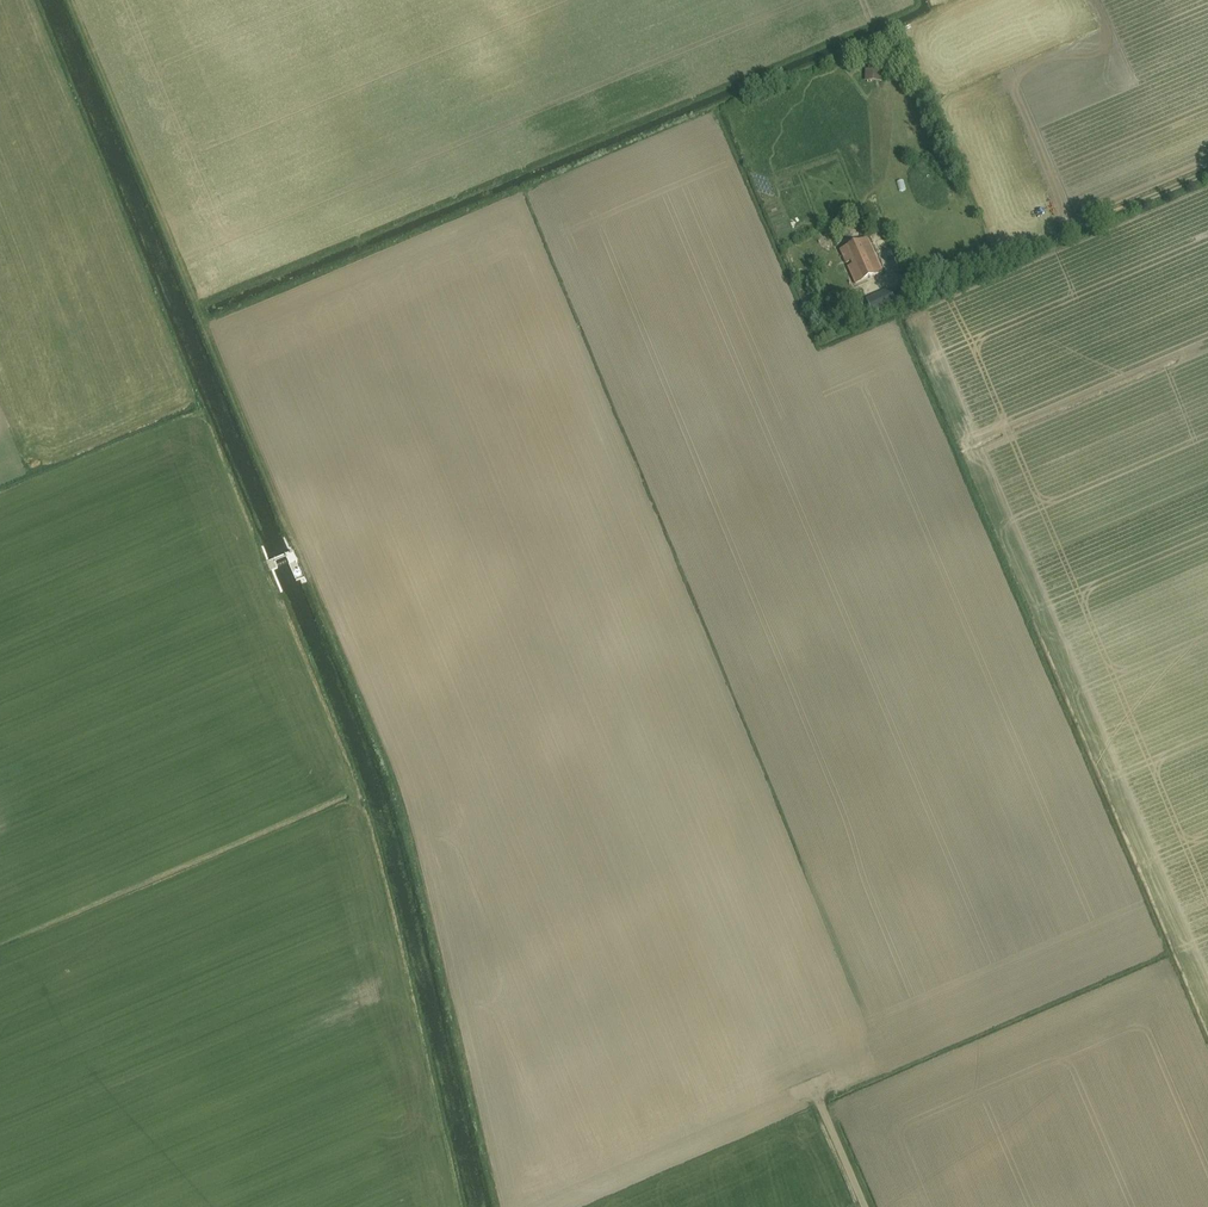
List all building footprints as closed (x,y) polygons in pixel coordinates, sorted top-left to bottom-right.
[(885,81),(885,71),(868,70),(868,81),(885,81)] [(882,271),(866,237),(842,248),(848,261),(853,259),(855,263),(849,266),(856,282),(882,271)] [(889,288),(866,299),(873,314),(896,303),(889,288)]
